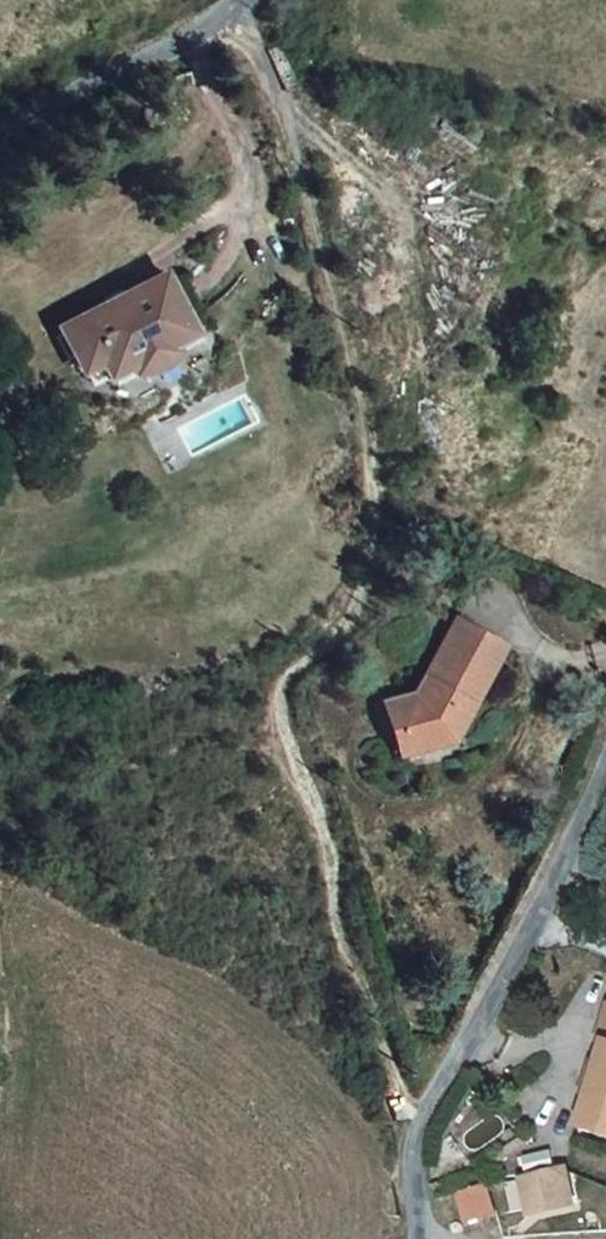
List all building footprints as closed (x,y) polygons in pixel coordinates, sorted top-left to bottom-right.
[(199,352),(221,343),(215,328),(194,336),(199,352)] [(199,352),(194,336),(105,373),(121,420),(144,413),(152,429),(173,423),(178,434),(190,436),(222,424),(223,408),(220,402),(217,387),(246,374),(233,339),(221,343),(199,352)] [(495,647),(452,624),(422,681),(432,686),(428,694),(386,704),(394,736),(413,747),(434,742),(443,725),(453,726),(468,702),(461,697),(465,685),(471,692),(495,647)] [(605,1129),(605,1005),(596,1038),(603,1042),(580,1121),(605,1129)] [(567,1169),(517,1179),(525,1215),(575,1204),(567,1169)] [(461,1220),(494,1214),(488,1183),(455,1190),(461,1220)]
